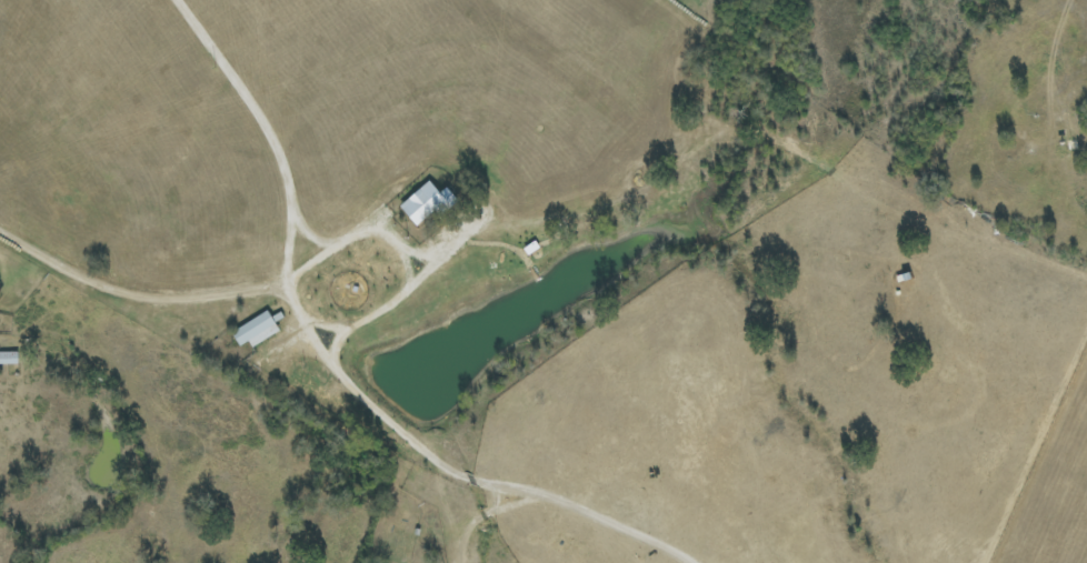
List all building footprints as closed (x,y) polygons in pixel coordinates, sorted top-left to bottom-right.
[(440,193),(430,180),(400,206),(418,228),(455,197),(447,187),(440,193)] [(239,346),(249,341),(251,346),(280,332),(273,319),(272,320),(268,312),(232,330),(239,346)] [(18,364),(18,352),(0,352),(0,364),(18,364)]
